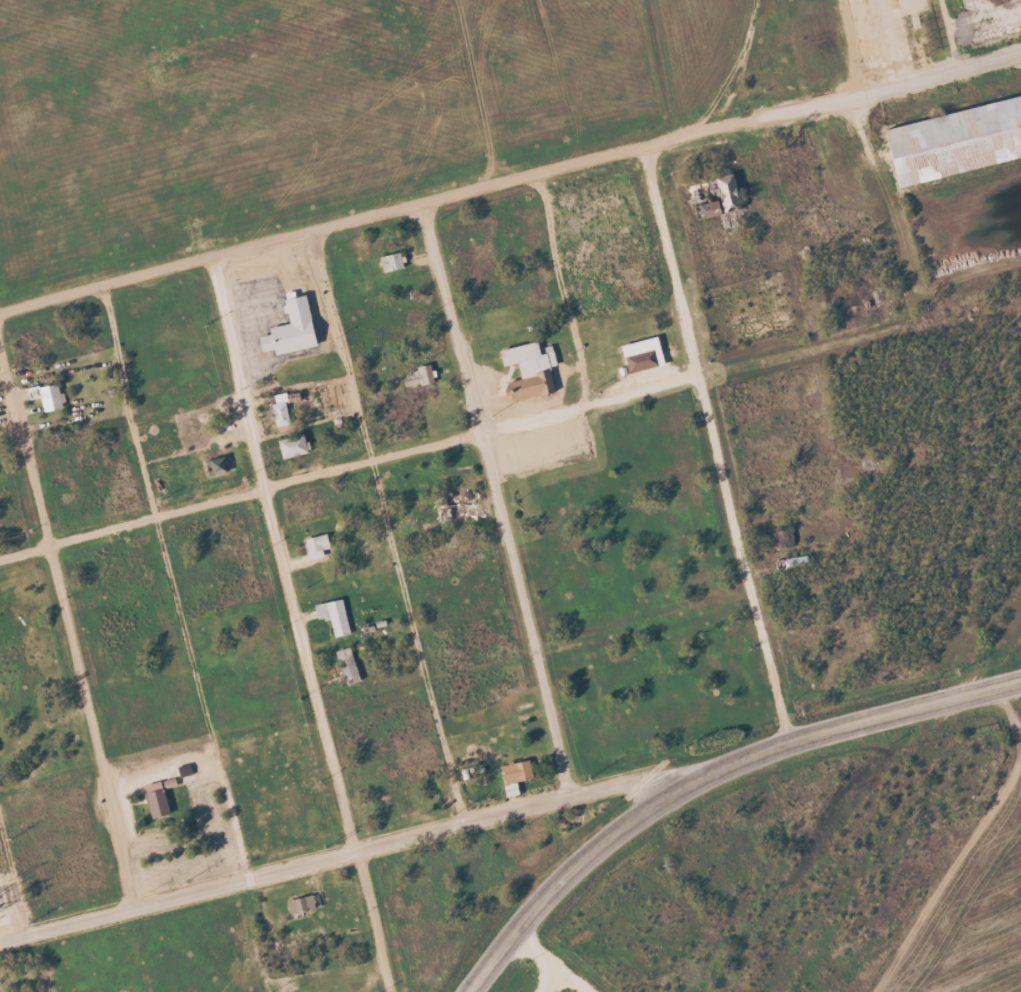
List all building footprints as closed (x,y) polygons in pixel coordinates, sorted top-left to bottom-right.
[(895,184),(1020,159),(1020,97),(883,125),(895,184)] [(721,176),(726,197),(696,205),(700,219),(746,206),(737,172),(721,176)] [(383,273),(405,267),(401,251),(379,257),(383,273)] [(315,347),(305,295),(283,299),(287,324),(267,328),(269,334),(257,336),(260,352),(272,350),(273,354),(315,347)] [(621,345),(627,373),(664,365),(657,336),(621,345)] [(498,350),(502,366),(517,363),(521,379),(510,381),(514,400),(554,391),(548,367),(557,365),(552,345),(544,347),(545,353),(540,354),(537,342),(498,350)] [(434,382),(431,367),(402,372),(405,388),(434,382)] [(41,398),(43,412),(65,408),(62,392),(59,393),(57,383),(28,389),(30,400),(41,398)] [(285,393),(277,394),(278,402),(272,403),(275,427),(289,425),(285,393)] [(309,451),(304,433),(277,440),(281,459),(309,451)] [(228,471),(224,456),(207,460),(211,475),(228,471)] [(437,499),(440,518),(465,514),(461,495),(437,499)] [(794,547),(792,529),(774,531),(776,549),(794,547)] [(329,549),(327,534),(304,538),(307,560),(323,557),(322,550),(329,549)] [(777,558),(780,568),(811,561),(809,552),(777,558)] [(314,605),(318,621),(330,618),(334,637),(350,634),(342,599),(314,605)] [(335,651),(346,685),(360,680),(349,647),(335,651)] [(500,766),(505,785),(533,778),(528,759),(500,766)] [(149,818),(168,816),(162,782),(144,785),(149,818)] [(314,909),(312,896),(287,900),(289,914),(314,909)]
